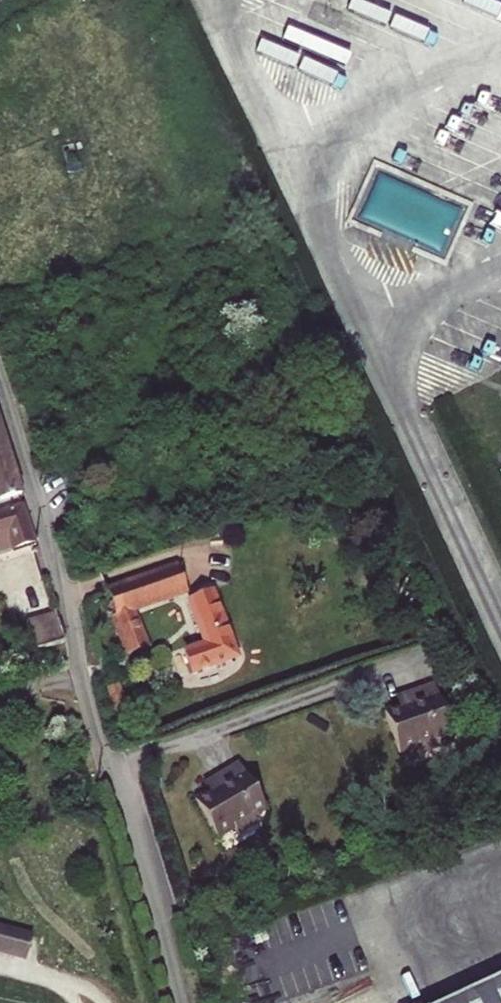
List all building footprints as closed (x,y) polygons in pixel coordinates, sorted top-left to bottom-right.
[(9,451),(0,425),(0,454),(9,451)] [(9,451),(0,454),(0,500),(22,493),(9,451)] [(0,514),(0,554),(34,543),(22,507),(0,514)] [(186,590),(177,566),(107,592),(130,653),(147,646),(133,610),(186,590)] [(236,657),(209,590),(189,598),(206,645),(186,651),(194,672),(236,657)] [(28,621),(37,652),(63,644),(55,614),(28,621)] [(423,752),(425,758),(445,750),(443,745),(441,741),(455,735),(438,689),(409,699),(410,704),(402,707),(403,712),(389,717),(404,758),(423,752)] [(400,702),(402,707),(410,704),(409,699),(400,702)] [(443,745),(457,740),(455,735),(441,741),(443,745)] [(270,801),(242,760),(216,779),(219,783),(211,788),(214,792),(202,801),(228,838),(245,826),(248,831),(265,818),(262,814),(259,809),(270,801)] [(209,784),(211,788),(219,783),(216,779),(209,784)] [(274,805),(270,801),(259,809),(262,814),(274,805)] [(0,928),(0,955),(25,962),(32,938),(0,928)] [(449,1002),(500,1002),(500,978),(449,1002)]
